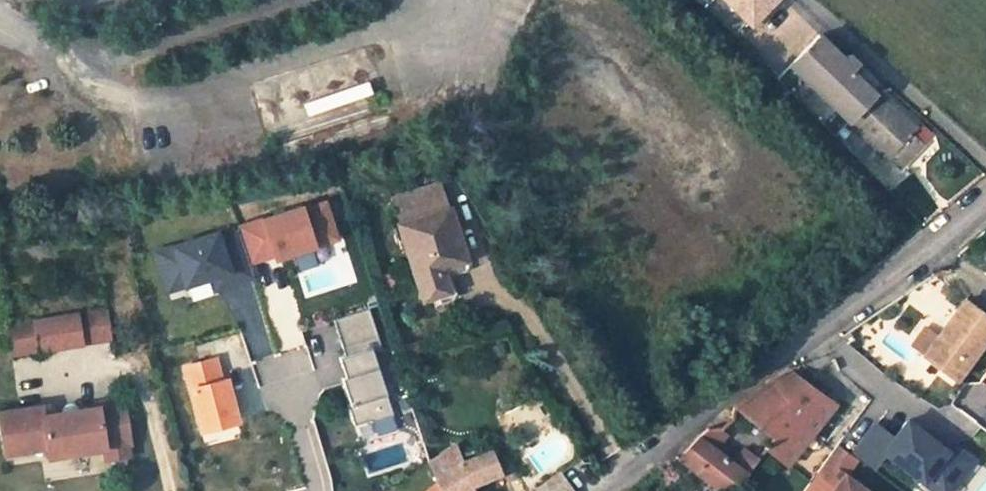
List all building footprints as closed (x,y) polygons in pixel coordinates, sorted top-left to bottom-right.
[(784,0),(722,0),(752,31),(784,0)] [(848,122),(887,159),(888,158),(899,169),(924,144),(913,133),(917,128),(878,91),(875,94),(851,71),(857,64),(849,56),(844,60),(819,36),(777,80),(834,137),(848,122)] [(878,152),(866,164),(892,188),(903,176),(878,152)] [(442,183),(393,198),(424,299),(440,294),(449,292),(443,269),(467,261),(442,183)] [(366,196),(351,201),(354,212),(370,206),(366,196)] [(328,197),(239,225),(253,268),(341,241),(328,197)] [(227,229),(154,249),(168,299),(241,279),(227,229)] [(470,270),(467,261),(443,269),(449,292),(440,294),(441,301),(458,296),(452,276),(470,270)] [(959,295),(916,350),(955,380),(985,340),(985,317),(959,295)] [(105,307),(76,312),(80,341),(109,337),(105,307)] [(364,439),(398,430),(374,345),(380,344),(371,309),(331,321),(364,439)] [(80,341),(76,312),(6,323),(9,345),(37,340),(38,348),(80,341)] [(37,340),(9,345),(11,352),(38,348),(37,340)] [(181,365),(200,437),(242,425),(223,354),(181,365)] [(776,436),(766,449),(788,464),(800,450),(805,444),(836,403),(792,371),(772,380),(735,403),(747,412),(776,436)] [(0,407),(0,420),(3,449),(44,444),(45,454),(102,447),(104,459),(125,456),(124,445),(127,444),(122,400),(107,401),(107,404),(42,413),(41,403),(0,407)] [(735,419),(747,412),(735,403),(731,416),(735,419)] [(857,418),(841,445),(852,451),(868,424),(857,418)] [(933,490),(961,490),(982,459),(962,446),(958,452),(907,419),(896,436),(874,421),(852,454),(877,470),(884,459),(933,490)] [(712,445),(720,426),(709,427),(701,436),(712,445)] [(701,436),(680,459),(724,490),(734,490),(747,473),(738,466),(712,445),(701,436)] [(809,448),(805,444),(800,450),(805,454),(809,448)] [(502,473),(493,450),(464,462),(457,445),(429,461),(430,464),(436,484),(439,490),(473,490),(471,486),(502,473)] [(738,466),(747,473),(755,463),(747,456),(738,466)]
